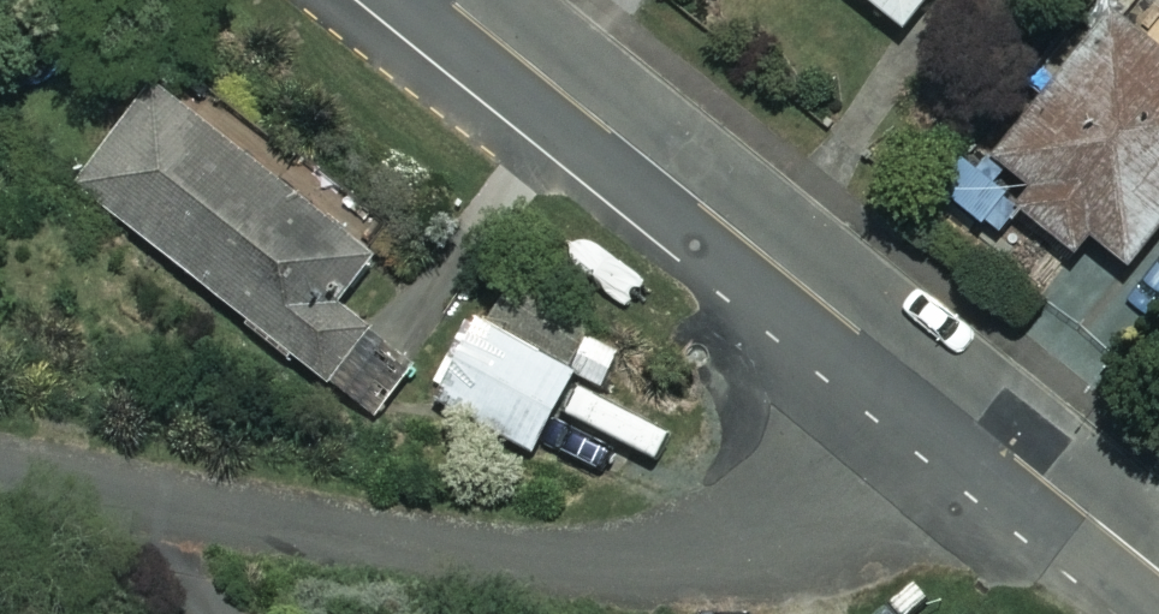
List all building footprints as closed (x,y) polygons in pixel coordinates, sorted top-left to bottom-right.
[(919,34),(947,0),(876,0),(919,34)] [(1012,164),(983,143),(947,191),(1011,239),(1027,218),(1089,265),(1104,246),(1141,274),(1158,250),(1158,49),(1121,21),(1012,164)] [(401,258),(178,84),(106,174),(99,168),(83,187),(334,386),(381,328),(359,311),(401,258)] [(547,459),(586,374),(470,320),(446,372),(454,376),(439,408),(547,459)]
